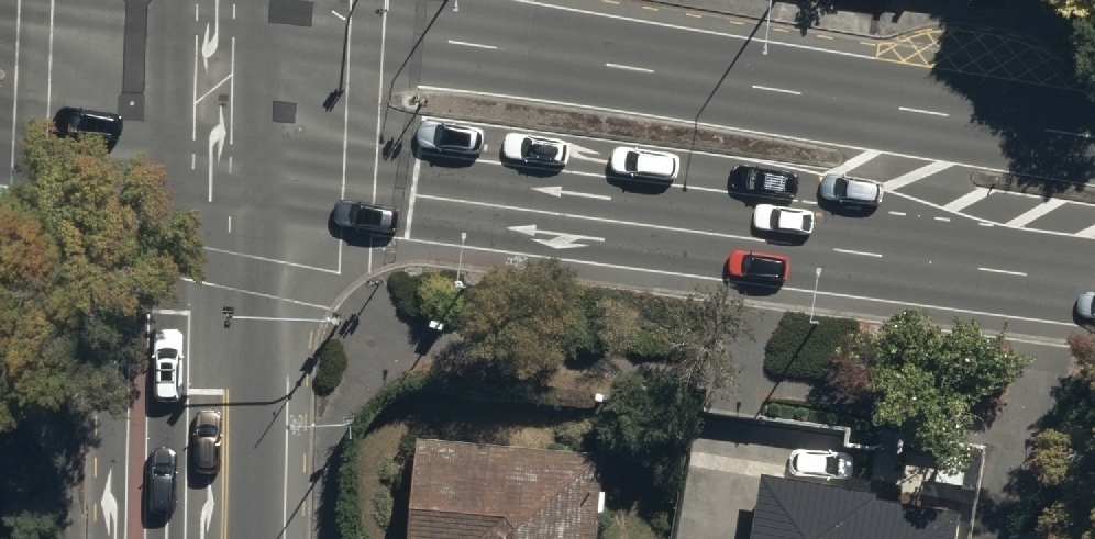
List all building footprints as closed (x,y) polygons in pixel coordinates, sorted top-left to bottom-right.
[(414,442),(406,538),(596,538),(603,457),(414,442)] [(760,473),(750,538),(955,538),(961,510),(760,473)]
